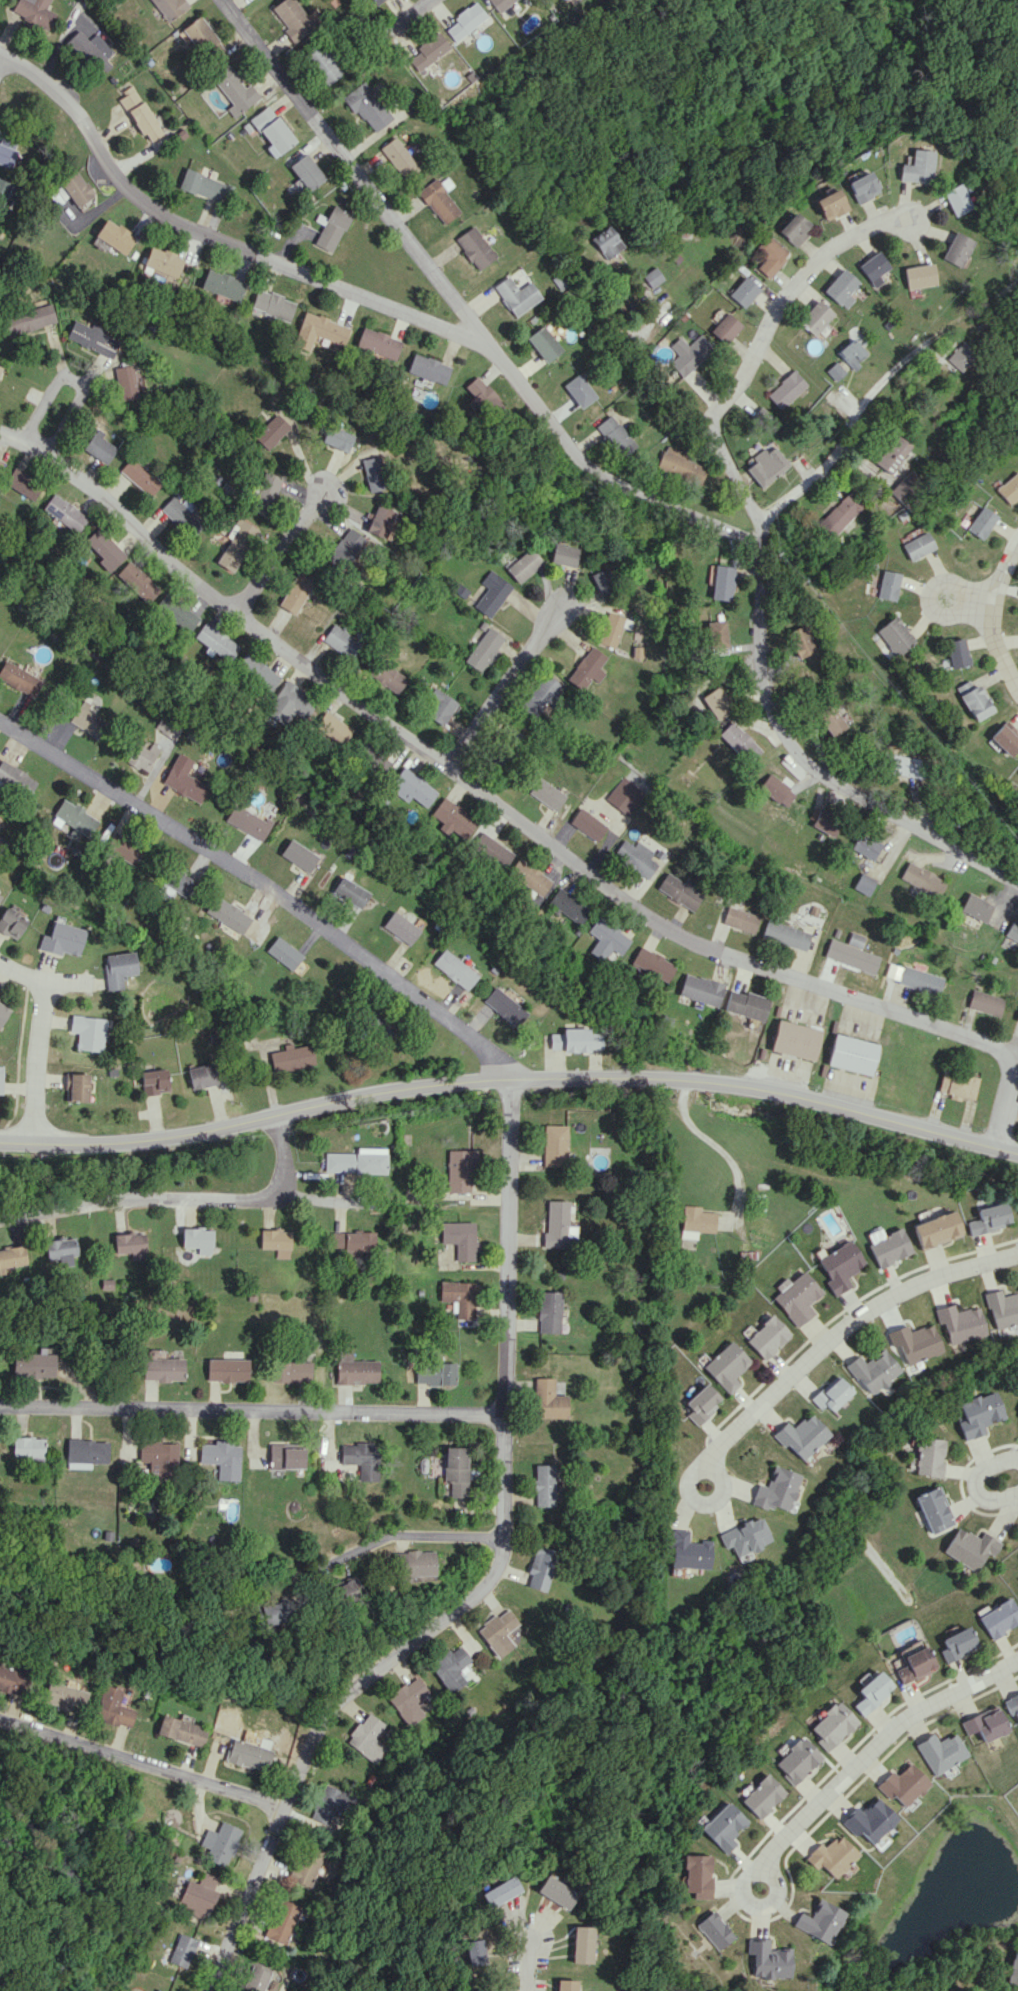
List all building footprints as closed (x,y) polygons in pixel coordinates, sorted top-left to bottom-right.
[(49,0),(16,0),(9,15),(47,32),(55,13),(45,9),(49,0)] [(181,0),(149,0),(167,23),(186,7),(181,0)] [(286,29),(283,31),(292,43),(313,27),(294,0),(280,0),(271,7),(286,29)] [(515,0),(487,0),(497,13),(515,0)] [(486,17),(474,1),(453,17),(456,21),(445,30),(454,42),(486,17)] [(180,30),(207,63),(224,48),(197,16),(180,30)] [(95,33),(87,40),(78,29),(68,39),(101,74),(111,65),(105,59),(113,52),(95,33)] [(406,57),(417,72),(449,47),(438,32),(406,57)] [(328,84),(343,73),(318,40),(303,52),(328,84)] [(233,118),(259,97),(249,83),(244,87),(227,65),(211,78),(231,104),(225,109),(233,118)] [(372,134),(391,118),(361,80),(342,96),(372,134)] [(139,136),(144,133),(149,141),(161,134),(133,86),(117,95),(139,136)] [(268,145),(265,147),(273,158),(295,141),(268,104),(249,119),(268,145)] [(419,167),(394,136),(378,148),(404,180),(419,167)] [(10,168),(17,151),(0,144),(0,164),(10,168)] [(897,180),(931,182),(933,150),(910,149),(910,164),(898,164),(897,180)] [(306,191),(324,180),(306,152),(288,164),(306,191)] [(177,187),(224,205),(232,186),(184,167),(177,187)] [(92,197),(78,170),(59,180),(73,207),(92,197)] [(878,192),(867,170),(844,182),(855,204),(878,192)] [(417,191),(441,225),(459,212),(444,191),(452,185),(446,177),(438,182),(435,178),(417,191)] [(953,216),(971,208),(960,183),(942,191),(953,216)] [(66,200),(62,187),(49,192),(54,204),(66,200)] [(847,209),(836,188),(813,200),(824,221),(847,209)] [(313,244),(332,253),(351,213),(333,204),(326,218),(318,214),(315,220),(323,224),(313,244)] [(806,234),(802,231),(808,224),(793,211),(776,231),(794,247),(806,234)] [(135,237),(105,218),(93,235),(123,255),(135,237)] [(477,270),(495,256),(472,225),(453,240),(477,270)] [(622,247),(607,225),(589,238),(604,259),(622,247)] [(941,259),(961,267),(973,240),(952,231),(941,259)] [(767,277),(788,253),(767,234),(753,249),(764,258),(756,267),(767,277)] [(142,265),(175,278),(183,258),(150,245),(142,265)] [(877,274),(888,268),(879,251),(857,263),(871,288),(881,282),(877,274)] [(935,284),(932,263),(902,268),(906,289),(935,284)] [(649,289),(663,279),(653,267),(640,276),(649,289)] [(199,288),(237,302),(244,282),(206,268),(199,288)] [(847,295),(858,281),(840,268),(822,292),(844,309),(852,299),(847,295)] [(513,317),(540,298),(529,281),(517,289),(507,275),(491,286),(513,317)] [(727,296),(744,308),(759,288),(742,276),(727,296)] [(295,302),(256,288),(249,308),(287,322),(295,302)] [(833,314),(817,299),(796,321),(813,336),(833,314)] [(2,316),(6,336),(56,323),(51,304),(2,316)] [(348,325),(303,312),(292,346),(307,351),(312,335),(342,344),(348,325)] [(709,331),(724,345),(741,326),(726,312),(709,331)] [(66,339),(112,357),(121,336),(92,324),(91,327),(73,320),(66,339)] [(525,337),(544,363),(561,350),(542,325),(525,337)] [(394,359),(399,338),(360,327),(355,348),(394,359)] [(668,346),(677,355),(668,363),(682,378),(713,348),(700,334),(687,346),(678,337),(668,346)] [(866,353),(850,338),(836,353),(852,368),(866,353)] [(944,357),(958,373),(976,356),(962,341),(944,357)] [(441,385),(449,366),(412,352),(405,371),(441,385)] [(824,371),(833,381),(844,372),(834,361),(824,371)] [(117,400),(136,399),(134,366),(115,366),(117,400)] [(807,385),(793,370),(766,394),(779,410),(807,385)] [(562,384),(578,408),(595,397),(578,373),(562,384)] [(487,415),(500,403),(475,375),(461,387),(487,415)] [(594,427),(623,458),(637,445),(608,414),(594,427)] [(286,432),(273,417),(253,436),(266,450),(286,432)] [(354,435),(329,424),(321,441),(346,453),(354,435)] [(106,464),(117,445),(93,430),(82,449),(106,464)] [(909,445),(893,434),(873,463),(889,474),(909,445)] [(752,459),(754,461),(745,469),(761,488),(788,465),(771,444),(752,459)] [(689,453),(663,445),(656,471),(701,483),(706,466),(686,461),(689,453)] [(368,492),(387,488),(380,455),(361,459),(368,492)] [(150,496),(162,481),(131,456),(118,471),(150,496)] [(3,484),(32,501),(42,484),(13,467),(3,484)] [(916,496),(912,493),(922,482),(908,469),(888,492),(905,508),(916,496)] [(1017,493),(1017,475),(1013,470),(993,489),(1006,504),(1017,493)] [(281,478),(266,471),(249,510),(265,517),(281,478)] [(863,505),(849,490),(816,522),(830,537),(863,505)] [(176,491),(160,508),(190,537),(203,524),(191,513),(195,508),(176,491)] [(75,533),(87,518),(53,493),(42,508),(75,533)] [(386,539),(396,512),(376,504),(366,532),(386,539)] [(965,529),(981,540),(996,516),(980,506),(965,529)] [(215,563),(232,572),(257,528),(236,517),(226,536),(229,538),(215,563)] [(340,571),(364,537),(348,526),(325,560),(340,571)] [(107,572),(125,555),(98,527),(83,540),(100,558),(97,562),(107,572)] [(934,548),(925,531),(901,544),(910,561),(934,548)] [(551,561),(575,567),(580,548),(556,542),(551,561)] [(507,567),(518,583),(545,563),(533,548),(507,567)] [(146,603),(159,589),(128,560),(115,574),(146,603)] [(731,600),(733,566),(713,565),(711,599),(731,600)] [(599,593),(618,587),(611,567),(592,573),(599,593)] [(278,606),(295,614),(313,577),(296,568),(278,606)] [(489,618),(513,586),(490,569),(480,582),(487,587),(473,606),(489,618)] [(894,601),(900,574),(882,569),(876,596),(894,601)] [(153,610),(189,632),(198,617),(162,594),(153,610)] [(621,627),(631,629),(633,618),(606,612),(599,644),(616,648),(621,627)] [(914,643),(897,615),(876,629),(893,656),(914,643)] [(193,637),(227,662),(239,646),(204,621),(193,637)] [(708,647),(726,646),(726,621),(707,621),(708,647)] [(349,659),(361,643),(333,623),(321,640),(349,659)] [(785,632),(797,659),(814,651),(803,625),(785,632)] [(463,661),(478,672),(486,662),(487,663),(505,638),(487,626),(463,661)] [(950,668),(970,665),(966,638),(946,640),(950,668)] [(597,682),(605,673),(598,668),(607,657),(592,645),(565,680),(580,691),(591,677),(597,682)] [(279,677),(246,651),(233,666),(267,693),(279,677)] [(395,695),(406,678),(378,659),(366,675),(395,695)] [(40,679),(3,661),(0,667),(0,681),(32,696),(40,679)] [(520,708),(535,719),(560,684),(544,673),(520,708)] [(955,687),(959,694),(972,687),(968,680),(955,687)] [(303,721),(316,701),(284,681),(263,714),(283,726),(291,713),(303,721)] [(973,722),(992,711),(978,684),(959,694),(973,722)] [(713,719),(732,710),(721,686),(701,695),(713,719)] [(434,699),(425,716),(442,725),(455,700),(431,688),(427,696),(434,699)] [(81,701),(68,721),(97,739),(110,719),(81,701)] [(846,727),(830,703),(814,714),(830,738),(846,727)] [(340,745),(351,729),(324,711),(313,727),(340,745)] [(173,739),(179,729),(159,718),(153,728),(173,739)] [(1017,748),(1017,734),(1006,720),(989,736),(1008,757),(1017,748)] [(747,763),(760,749),(730,721),(717,735),(747,763)] [(150,744),(146,750),(133,741),(122,758),(144,772),(158,749),(150,744)] [(380,774),(390,761),(363,742),(354,756),(380,774)] [(161,786),(200,802),(207,785),(184,775),(191,759),(175,752),(161,786)] [(885,774),(921,777),(923,758),(886,755),(885,774)] [(0,762),(0,783),(29,795),(36,777),(0,762)] [(406,802),(409,797),(424,807),(436,790),(401,767),(386,789),(406,802)] [(795,791),(767,774),(758,790),(786,806),(795,791)] [(540,776),(528,791),(554,811),(565,796),(540,776)] [(624,776),(606,798),(626,815),(645,793),(624,776)] [(435,830),(444,836),(449,829),(462,838),(476,819),(442,796),(429,814),(441,822),(435,830)] [(52,815),(87,836),(97,819),(62,799),(52,815)] [(270,824),(233,803),(224,820),(260,841),(270,824)] [(580,806),(569,822),(595,841),(607,826),(580,806)] [(817,811),(811,827),(836,837),(842,821),(817,811)] [(145,851),(114,832),(104,848),(135,867),(145,851)] [(513,852),(478,832),(468,849),(503,869),(513,852)] [(873,860),(881,843),(859,832),(851,850),(873,860)] [(279,855),(307,872),(317,856),(288,839),(279,855)] [(654,852),(638,840),(633,846),(623,839),(612,855),(646,880),(657,864),(649,858),(654,852)] [(551,881),(518,857),(507,873),(540,896),(551,881)] [(899,880),(937,898),(946,880),(907,862),(899,880)] [(158,889),(169,895),(172,890),(185,898),(194,880),(170,866),(158,889)] [(656,889),(692,911),(702,894),(666,872),(656,889)] [(862,872),(853,886),(868,895),(876,881),(862,872)] [(340,875),(330,890),(358,908),(368,892),(340,875)] [(590,910),(557,888),(546,903),(579,926),(590,910)] [(959,912),(985,922),(993,904),(967,893),(959,912)] [(203,911),(241,934),(251,918),(213,895),(203,911)] [(722,923),(752,934),(759,916),(729,905),(722,923)] [(15,940),(26,919),(4,907),(0,913),(0,932),(15,940)] [(407,945),(418,929),(392,910),(380,926),(407,945)] [(630,939),(597,915),(586,931),(597,939),(588,951),(602,961),(610,949),(619,955),(630,939)] [(805,950),(811,932),(767,919),(761,937),(805,950)] [(78,956),(86,930),(53,920),(48,936),(41,934),(37,948),(60,955),(62,951),(78,956)] [(1011,920),(1001,944),(1014,950),(1017,944),(1017,923),(1011,920)] [(851,931),(847,942),(861,947),(865,936),(851,931)] [(277,935),(265,950),(291,970),(303,955),(277,935)] [(831,938),(824,955),(874,974),(880,957),(831,938)] [(629,963),(665,982),(675,965),(639,945),(629,963)] [(466,990),(477,973),(441,949),(430,965),(466,990)] [(122,988),(121,976),(137,973),(133,951),(102,955),(106,991),(122,988)] [(939,992),(943,975),(902,967),(898,984),(939,992)] [(677,996),(716,1007),(723,984),(684,973),(677,996)] [(481,1001),(514,1028),(526,1013),(493,986),(481,1001)] [(768,1000),(729,988),(722,1010),(761,1022),(768,1000)] [(967,1008),(999,1017),(1004,998),(972,989),(967,1008)] [(11,1009),(0,1003),(0,1027),(11,1009)] [(387,1041),(396,1023),(371,1011),(363,1029),(387,1041)] [(70,1032),(77,1032),(76,1050),(103,1051),(104,1017),(70,1016),(70,1032)] [(778,1019),(770,1049),(812,1060),(820,1030),(778,1019)] [(587,1028),(561,1028),(561,1033),(548,1033),(548,1049),(561,1049),(561,1051),(600,1050),(600,1032),(587,1032),(587,1028)] [(835,1034),(827,1064),(870,1075),(878,1045),(835,1034)] [(269,1052),(272,1071),(313,1065),(310,1043),(283,1047),(284,1050),(269,1052)] [(192,1090),(218,1083),(212,1062),(187,1069),(192,1090)] [(142,1094),(167,1093),(166,1069),(141,1071),(142,1094)] [(973,1099),(978,1077),(942,1069),(937,1092),(973,1099)] [(89,1073),(67,1073),(66,1101),(88,1101),(89,1073)] [(542,1167),(566,1166),(566,1125),(542,1125),(542,1167)] [(323,1152),(323,1172),(385,1173),(385,1148),(355,1147),(355,1152),(323,1152)] [(472,1192),(473,1150),(447,1150),(446,1192),(472,1192)] [(566,1201),(546,1200),(545,1232),(541,1232),(541,1247),(565,1248),(566,1201)] [(968,1235),(1009,1224),(1003,1201),(975,1209),(977,1218),(965,1222),(968,1235)] [(696,1239),(696,1232),(714,1232),(715,1212),(699,1212),(699,1206),(682,1205),(680,1238),(696,1239)] [(911,1223),(919,1249),(960,1236),(952,1211),(911,1223)] [(442,1222),(441,1243),(455,1243),(455,1261),(474,1261),(474,1222),(442,1222)] [(864,1234),(878,1267),(912,1253),(901,1227),(883,1235),(880,1228),(864,1234)] [(197,1247),(197,1254),(211,1254),(212,1229),(182,1228),(181,1247),(197,1247)] [(259,1248),(275,1248),(275,1258),(290,1258),(290,1230),(260,1230),(259,1248)] [(375,1233),(331,1232),(330,1250),(374,1251),(375,1233)] [(145,1258),(144,1233),(114,1234),(114,1253),(130,1253),(130,1258),(145,1258)] [(59,1266),(72,1266),(72,1253),(77,1253),(76,1238),(46,1239),(46,1259),(59,1259),(59,1266)] [(845,1276),(865,1265),(851,1240),(817,1258),(829,1280),(826,1282),(833,1296),(851,1286),(845,1276)] [(7,1274),(6,1266),(26,1264),(24,1246),(0,1248),(0,1274),(7,1274)] [(814,1313),(807,1305),(822,1293),(804,1270),(790,1282),(786,1278),(775,1287),(779,1291),(772,1297),(796,1327),(814,1313)] [(439,1300),(456,1301),(455,1319),(471,1320),(473,1282),(440,1281),(439,1300)] [(993,1331),(1017,1325),(1017,1293),(1001,1297),(999,1289),(984,1293),(993,1331)] [(536,1332),(558,1333),(559,1292),(537,1292),(536,1332)] [(948,1344),(985,1336),(978,1306),(954,1311),(953,1304),(934,1308),(937,1324),(943,1322),(948,1344)] [(790,1335),(772,1315),(745,1340),(763,1359),(790,1335)] [(942,1351),(931,1323),(908,1331),(905,1324),(885,1332),(891,1348),(897,1345),(904,1365),(942,1351)] [(750,1362),(730,1340),(703,1366),(729,1394),(740,1384),(734,1377),(750,1362)] [(183,1380),(183,1358),(165,1358),(165,1349),(143,1349),(143,1380),(183,1380)] [(857,1355),(844,1364),(869,1396),(900,1372),(882,1349),(864,1363),(857,1355)] [(377,1360),(351,1361),(351,1351),(336,1351),(337,1384),(378,1383),(377,1360)] [(53,1376),(52,1353),(12,1354),(12,1377),(53,1376)] [(207,1382),(248,1381),(248,1358),(206,1359),(207,1382)] [(272,1382),(310,1383),(311,1361),(273,1360),(272,1382)] [(453,1385),(453,1363),(414,1364),(415,1383),(427,1382),(427,1385),(453,1385)] [(811,1397),(827,1414),(851,1391),(835,1374),(811,1397)] [(566,1417),(566,1395),(552,1395),(552,1377),(532,1378),(533,1418),(566,1417)] [(684,1403),(691,1410),(686,1415),(696,1425),(721,1400),(705,1383),(684,1403)] [(962,1440),(984,1433),(981,1425),(1003,1418),(993,1390),(957,1403),(962,1419),(956,1421),(962,1440)] [(785,1421),(773,1433),(799,1462),(829,1434),(809,1412),(792,1428),(785,1421)] [(43,1437),(13,1436),(12,1458),(42,1459),(43,1437)] [(943,1439),(916,1437),(912,1474),(939,1477),(943,1439)] [(90,1468),(90,1463),(107,1463),(108,1440),(66,1439),(65,1468),(90,1468)] [(199,1463),(217,1463),(217,1480),(238,1481),(239,1446),(232,1445),(232,1440),(213,1440),(213,1444),(199,1444),(199,1463)] [(177,1442),(138,1443),(138,1462),(148,1461),(148,1476),(177,1475),(177,1442)] [(358,1480),(376,1481),(377,1443),(341,1443),(340,1464),(359,1464),(358,1480)] [(302,1468),(303,1445),(269,1444),(268,1467),(302,1468)] [(449,1482),(449,1497),(467,1497),(468,1447),(444,1447),(443,1482),(449,1482)] [(533,1506),(552,1506),(553,1465),(533,1464),(533,1506)] [(801,1475),(772,1465),(764,1486),(756,1483),(750,1501),(787,1514),(801,1475)] [(954,1523),(937,1485),(912,1496),(929,1534),(954,1523)] [(769,1541),(758,1516),(716,1534),(723,1549),(730,1546),(737,1563),(751,1557),(749,1551),(769,1541)] [(942,1552),(975,1572),(986,1552),(992,1556),(1000,1543),(981,1532),(977,1539),(957,1527),(942,1552)] [(708,1568),(709,1540),(699,1540),(699,1543),(686,1542),(687,1530),(665,1529),(664,1545),(671,1545),(670,1567),(708,1568)] [(544,1592),(556,1551),(535,1545),(526,1573),(529,1574),(525,1586),(544,1592)] [(434,1575),(434,1551),(397,1551),(398,1581),(419,1581),(418,1576),(434,1575)] [(364,1595),(357,1576),(332,1585),(339,1604),(364,1595)] [(989,1639),(1017,1622),(1017,1614),(1009,1598),(976,1616),(989,1639)] [(261,1604),(262,1623),(284,1622),(284,1602),(261,1604)] [(516,1644),(506,1629),(515,1622),(506,1608),(476,1629),(496,1658),(516,1644)] [(976,1648),(966,1626),(939,1638),(943,1647),(938,1650),(943,1663),(976,1648)] [(465,1683),(457,1669),(471,1661),(461,1644),(429,1663),(447,1694),(465,1683)] [(934,1669),(923,1646),(898,1657),(901,1666),(892,1670),(899,1684),(934,1669)] [(20,1695),(26,1674),(0,1665),(0,1689),(20,1695)] [(855,1690),(861,1697),(851,1705),(861,1716),(892,1687),(876,1670),(855,1690)] [(386,1696),(406,1726),(424,1715),(416,1704),(429,1696),(415,1676),(386,1696)] [(88,1692),(49,1680),(43,1701),(82,1713),(88,1692)] [(135,1709),(119,1705),(123,1689),(103,1684),(94,1718),(130,1728),(135,1709)] [(1002,1700),(1009,1716),(1015,1713),(1017,1720),(1017,1693),(1002,1700)] [(856,1722),(836,1700),(808,1727),(818,1737),(815,1740),(825,1751),(856,1722)] [(977,1730),(983,1742),(1008,1731),(996,1706),(960,1722),(966,1735),(977,1730)] [(384,1724),(367,1711),(345,1742),(374,1763),(385,1747),(373,1738),(384,1724)] [(201,1747),(207,1727),(162,1714),(156,1734),(201,1747)] [(968,1756),(954,1732),(937,1742),(932,1733),(914,1743),(933,1776),(968,1756)] [(794,1785),(822,1756),(800,1736),(773,1765),(794,1785)] [(272,1750),(232,1737),(225,1760),(265,1772),(272,1750)] [(929,1783),(909,1762),(896,1775),(891,1771),(875,1786),(888,1799),(893,1795),(904,1807),(929,1783)] [(758,1819),(785,1793),(767,1774),(740,1799),(758,1819)] [(310,1820),(327,1825),(332,1808),(350,1813),(355,1795),(321,1784),(310,1820)] [(860,1831),(871,1844),(898,1820),(876,1796),(859,1811),(856,1808),(841,1821),(854,1836),(860,1831)] [(726,1853),(736,1843),(732,1839),(748,1821),(726,1801),(700,1829),(726,1853)] [(226,1867),(239,1829),(219,1821),(216,1832),(205,1828),(199,1845),(209,1848),(205,1859),(226,1867)] [(821,1843),(805,1858),(816,1870),(821,1865),(833,1878),(859,1855),(839,1834),(825,1847),(821,1843)] [(327,1854),(306,1842),(287,1876),(308,1888),(327,1854)] [(693,1899),(711,1899),(711,1855),(684,1855),(684,1892),(693,1892),(693,1899)] [(187,1879),(179,1901),(185,1903),(182,1911),(200,1917),(203,1910),(207,1912),(220,1878),(202,1871),(197,1883),(187,1879)] [(534,1894),(567,1909),(575,1891),(542,1876),(534,1894)] [(478,1892),(485,1908),(519,1892),(512,1877),(478,1892)] [(300,1906),(280,1898),(264,1936),(285,1944),(300,1906)] [(843,1911),(817,1899),(809,1917),(799,1912),(792,1927),(829,1943),(843,1911)] [(696,1923),(716,1951),(734,1938),(714,1910),(696,1923)] [(592,1926),(571,1926),(571,1963),(591,1963),(592,1926)] [(197,1939),(179,1933),(169,1962),(186,1968),(197,1939)] [(466,1966),(483,1963),(480,1938),(462,1941),(466,1966)] [(753,1954),(754,1978),(791,1977),(790,1948),(769,1949),(769,1938),(747,1938),(748,1954),(753,1954)] [(1012,1951),(1007,1983),(1017,1985),(1017,1951),(1012,1951)] [(268,1973),(250,1965),(239,1990),(240,1990),(260,1990),(268,1973)] [(576,1980),(556,1979),(555,1990),(575,1990),(576,1980)]
